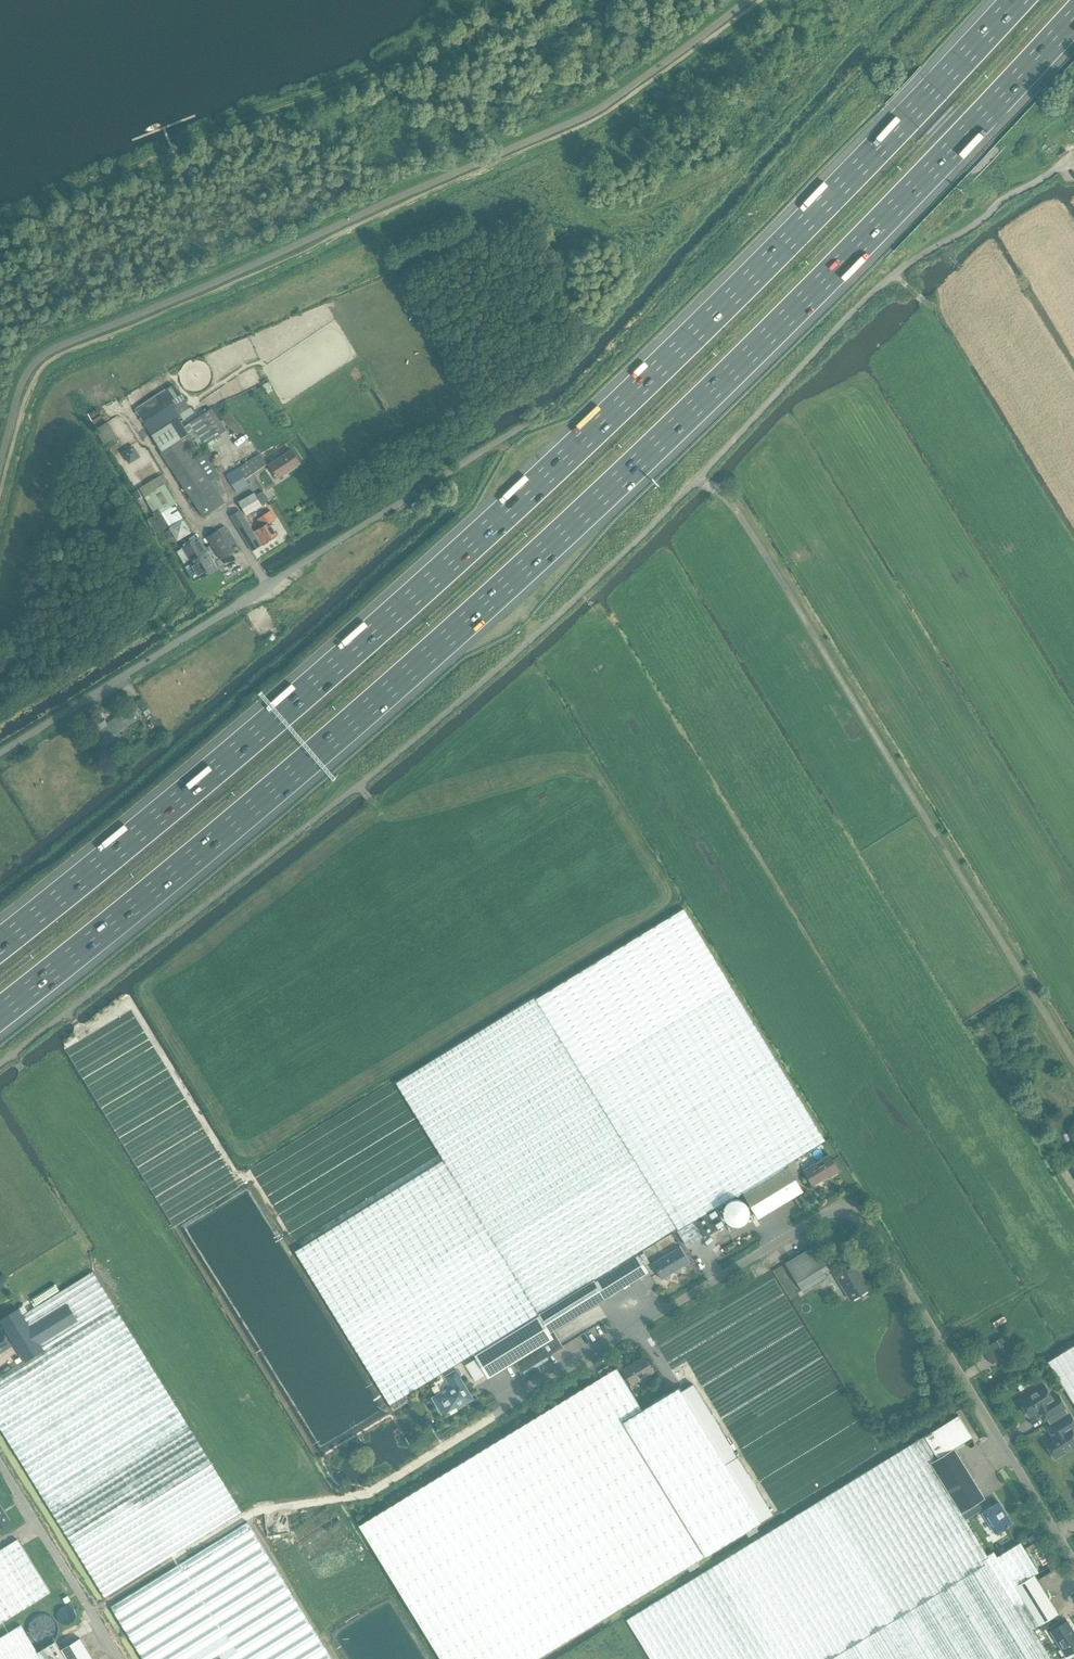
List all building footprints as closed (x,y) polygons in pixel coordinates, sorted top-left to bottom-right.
[(165,389),(135,409),(162,451),(189,434),(184,427),(179,419),(181,417),(175,409),(177,408),(172,400),(166,390),(165,389)] [(181,395),(172,400),(177,408),(175,409),(181,417),(183,420),(194,413),(191,407),(190,408),(181,394),(181,395)] [(188,425),(184,427),(189,434),(194,442),(195,441),(200,448),(204,445),(206,444),(213,440),(216,438),(226,430),(211,408),(189,423),(190,423),(188,425)] [(104,444),(116,437),(107,422),(95,429),(104,444)] [(162,451),(160,453),(203,517),(224,503),(220,496),(225,493),(215,478),(219,475),(205,455),(196,461),(189,450),(196,446),(194,442),(189,434),(162,451)] [(277,479),(300,463),(291,449),(268,465),(277,479)] [(266,465),(259,453),(226,475),(237,493),(249,485),(245,479),(266,465)] [(169,526),(182,518),(175,507),(177,506),(164,485),(144,497),(154,513),(159,510),(169,526)] [(261,504),(267,501),(262,491),(255,495),(254,493),(238,502),(246,515),(262,506),(261,504)] [(269,523),(276,518),(271,510),(257,518),(262,527),(253,532),(261,545),(277,536),(269,523)] [(261,545),(253,532),(240,511),(231,517),(251,551),(261,545)] [(153,526),(154,526),(158,523),(156,518),(151,520),(150,521),(149,522),(152,527),(153,526)] [(183,519),(168,527),(170,530),(174,537),(177,541),(191,533),(183,519)] [(229,547),(235,543),(224,526),(206,537),(220,559),(232,552),(229,547)] [(198,538),(182,547),(191,562),(185,566),(194,582),(200,578),(217,569),(198,538)] [(146,706),(141,709),(146,716),(150,713),(146,706)] [(94,735),(101,746),(117,736),(116,733),(139,718),(132,707),(106,723),(104,720),(94,727),(98,733),(94,735)] [(714,1208),(742,1192),(786,1164),(794,1160),(825,1141),(684,908),(535,999),(676,1228),(677,1230),(676,1231),(686,1246),(702,1237),(693,1222),(714,1208)] [(676,1228),(535,999),(534,997),(396,1082),(443,1160),(295,1251),(393,1411),(409,1401),(406,1395),(538,1314),(539,1314),(540,1315),(550,1333),(648,1272),(636,1253),(676,1228)] [(803,1170),(812,1186),(827,1176),(828,1178),(839,1171),(829,1155),(803,1170)] [(794,1160),(786,1164),(791,1173),(798,1168),(798,1167),(794,1160)] [(786,1164),(742,1192),(743,1195),(758,1218),(760,1217),(797,1195),(798,1194),(802,1191),(791,1173),(786,1164)] [(748,1214),(749,1211),(748,1209),(748,1207),(747,1205),(745,1203),(743,1201),(741,1200),(739,1199),(737,1198),(734,1198),(732,1199),(730,1200),(728,1201),(726,1203),(724,1204),(723,1207),(723,1209),(723,1211),(723,1214),(723,1216),(724,1218),(726,1220),(728,1222),(730,1223),(732,1224),(734,1224),(737,1224),(739,1224),(741,1223),(743,1222),(745,1220),(747,1218),(748,1216),(748,1214)] [(703,1238),(725,1225),(714,1208),(693,1222),(702,1237),(703,1238)] [(814,1245),(785,1263),(802,1291),(827,1277),(824,1272),(829,1269),(814,1245)] [(661,1280),(689,1263),(679,1246),(651,1263),(661,1280)] [(851,1300),(868,1290),(858,1274),(860,1273),(855,1265),(837,1276),(851,1300)] [(43,1350),(114,1305),(93,1271),(27,1312),(22,1315),(43,1350)] [(104,1597),(241,1512),(114,1305),(43,1350),(25,1361),(0,1377),(0,1428),(104,1597)] [(22,1315),(18,1309),(0,1321),(25,1361),(43,1350),(22,1315)] [(548,1334),(550,1333),(540,1315),(474,1356),(476,1358),(465,1365),(474,1381),(486,1374),(488,1378),(514,1361),(521,1372),(563,1346),(557,1349),(548,1334)] [(12,1346),(2,1329),(0,1330),(0,1353),(12,1346)] [(991,1364),(1011,1352),(1002,1337),(982,1349),(991,1364)] [(1047,1361),(1073,1404),(1073,1345),(1047,1361)] [(653,1371),(644,1356),(621,1369),(631,1385),(653,1371)] [(600,1376),(610,1370),(607,1365),(597,1372),(600,1376)] [(358,1525),(440,1658),(535,1658),(537,1658),(542,1655),(759,1520),(771,1513),(693,1384),(680,1391),(678,1387),(641,1409),(616,1368),(615,1368),(504,1437),(433,1480),(358,1525)] [(457,1409),(473,1399),(455,1370),(444,1377),(450,1387),(431,1397),(442,1415),(456,1407),(457,1409)] [(1042,1375),(1037,1378),(1041,1385),(1046,1381),(1042,1375)] [(1025,1381),(1016,1386),(1019,1392),(1028,1387),(1025,1381)] [(1049,1422),(1066,1411),(1063,1408),(1065,1407),(1058,1395),(1052,1398),(1044,1385),(1018,1401),(1028,1417),(1038,1411),(1043,1420),(1047,1418),(1049,1422)] [(1073,1446),(1073,1434),(1071,1429),(1073,1427),(1073,1421),(1070,1414),(1068,1415),(1066,1411),(1049,1422),(1051,1425),(1048,1427),(1054,1437),(1044,1443),(1054,1458),(1073,1446)] [(953,1448),(972,1437),(958,1415),(924,1437),(916,1441),(626,1620),(650,1658),(824,1658),(988,1558),(987,1555),(960,1513),(984,1498),(953,1448)] [(996,1532),(1010,1523),(1005,1514),(1004,1515),(996,1504),(983,1512),(996,1532)] [(9,1521),(0,1506),(0,1527),(9,1521)] [(343,1516),(280,1555),(292,1575),(355,1536),(343,1516)] [(247,1522),(111,1607),(143,1658),(332,1658),(247,1522)] [(1029,1543),(1035,1540),(1032,1535),(1027,1538),(1029,1543)] [(50,1593),(17,1539),(5,1547),(0,1550),(0,1624),(50,1593)] [(1028,1553),(1039,1546),(1036,1541),(1025,1548),(1028,1553)] [(1038,1572),(1020,1542),(996,1557),(990,1561),(830,1658),(1050,1658),(1032,1629),(1038,1625),(1042,1631),(1058,1621),(1055,1615),(1057,1614),(1033,1575),(1038,1572)] [(990,1561),(996,1557),(993,1552),(987,1555),(988,1558),(990,1561)] [(1073,1650),(1073,1634),(1066,1621),(1051,1631),(1066,1655),(1073,1650)] [(37,1652),(20,1625),(0,1637),(0,1658),(92,1658),(79,1639),(60,1651),(55,1642),(37,1652)]
